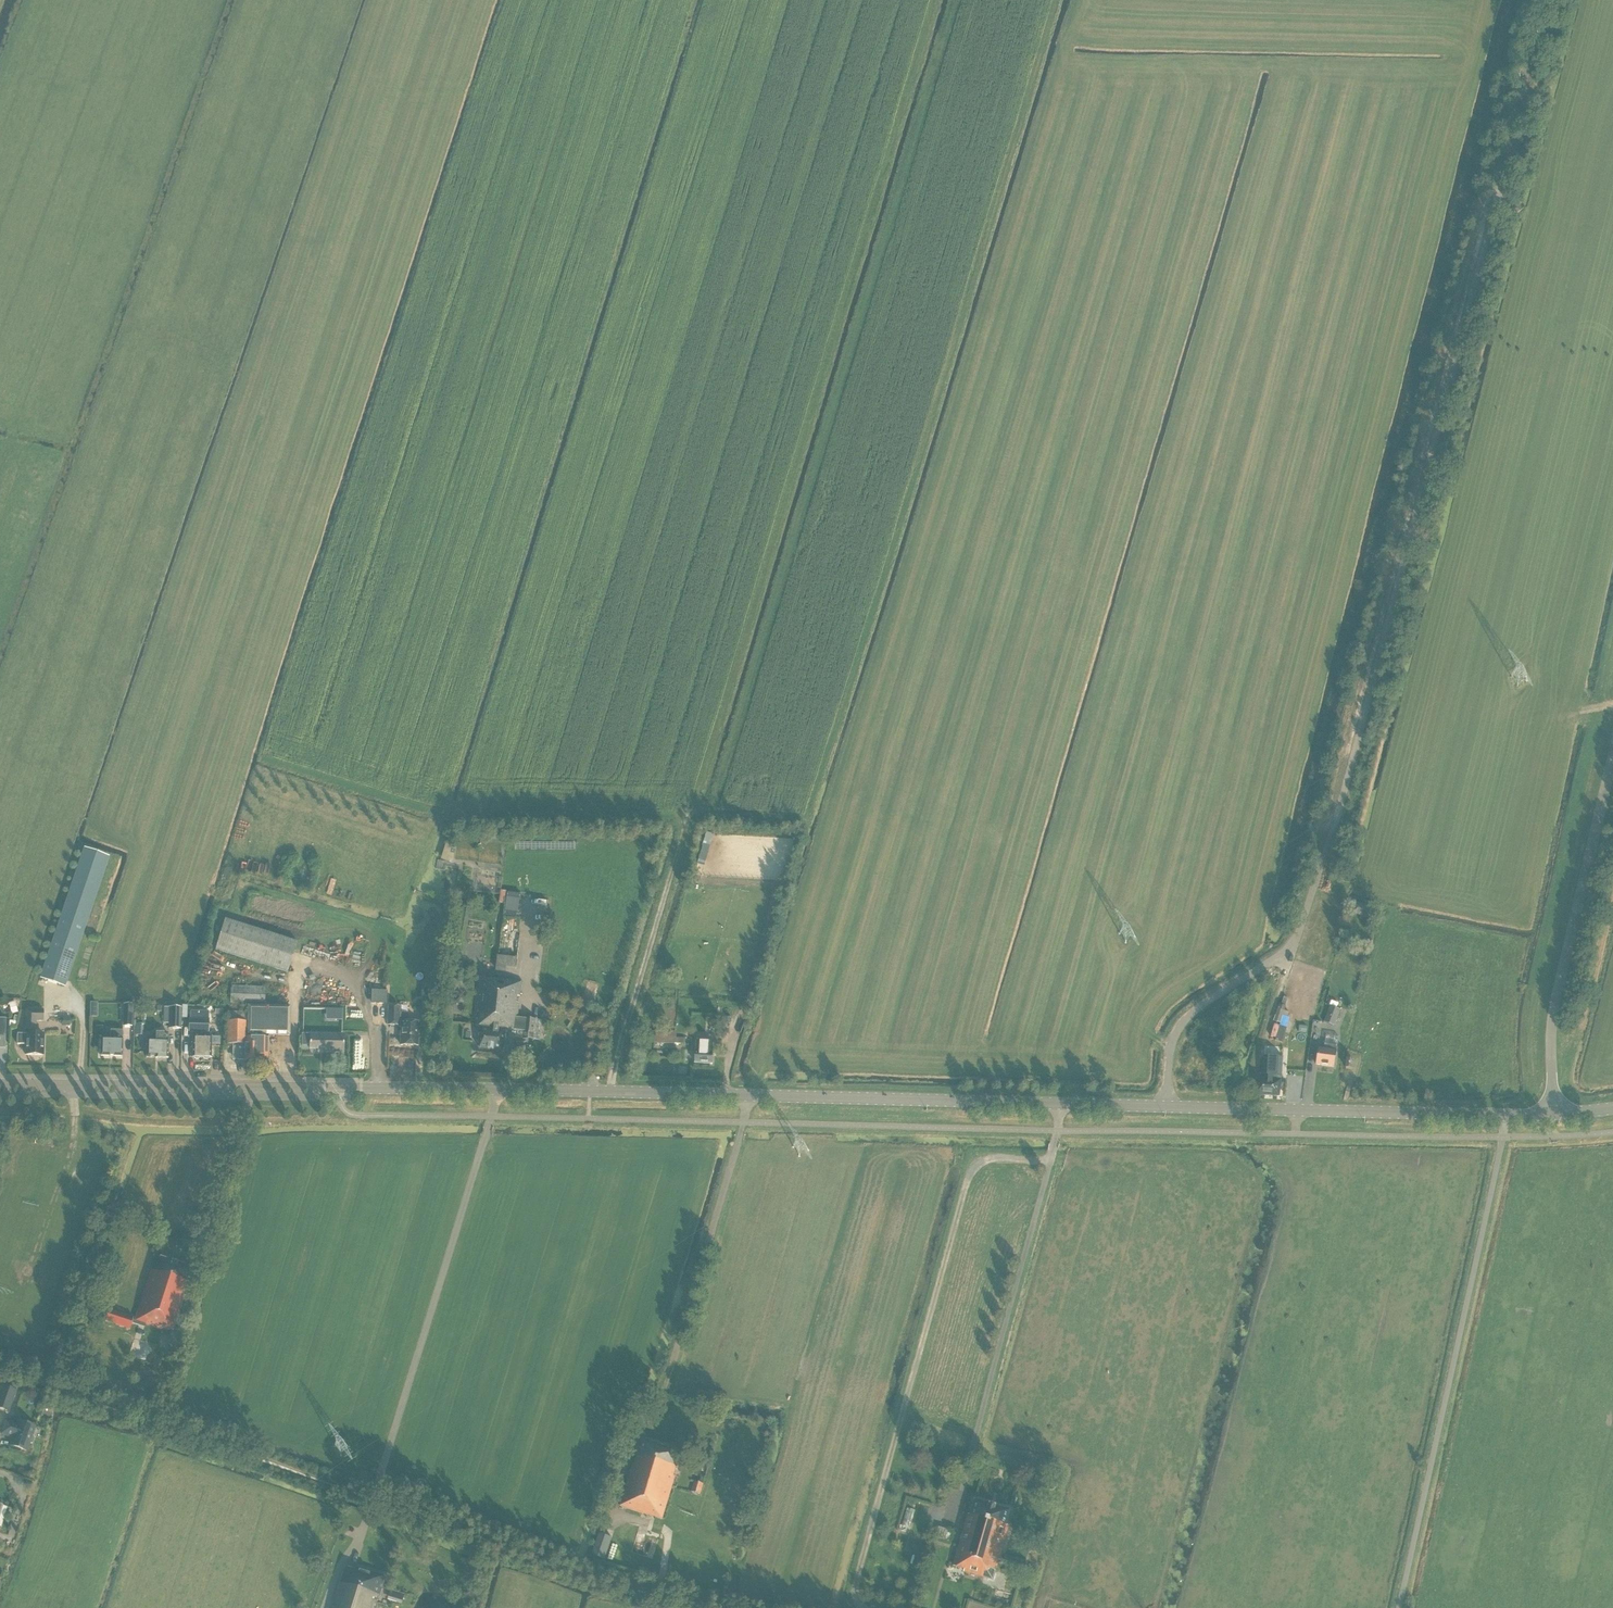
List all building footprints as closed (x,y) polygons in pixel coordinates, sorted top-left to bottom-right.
[(40,978),(65,986),(109,856),(84,848),(40,978)] [(1353,913),(1370,917),(1372,908),(1356,904),(1353,913)] [(225,918),(215,949),(287,972),(297,941),(225,918)] [(520,941),(521,930),(507,929),(506,940),(520,941)] [(502,953),(501,967),(512,967),(512,963),(522,963),(523,953),(502,953)] [(481,1033),(479,1048),(503,1051),(505,1030),(516,1031),(522,982),(481,977),(475,1032),(481,1033)] [(264,1004),(264,987),(231,986),(230,1003),(264,1004)] [(386,992),(372,991),(372,1002),(385,1003),(386,992)] [(388,1005),(387,1005),(387,1017),(386,1025),(399,1026),(399,1028),(401,1028),(400,1045),(417,1046),(417,1031),(418,1031),(419,1023),(409,1022),(409,1014),(399,1013),(400,1005),(388,1005)] [(289,1035),(290,1007),(248,1006),(247,1034),(289,1035)] [(1324,1022),(1334,1026),(1340,1010),(1330,1006),(1324,1022)] [(169,1027),(180,1027),(181,1007),(169,1007),(169,1027)] [(133,1008),(123,1008),(122,1026),(132,1027),(133,1008)] [(26,1009),(25,1029),(36,1029),(36,1020),(43,1020),(43,1010),(26,1009)] [(1274,1021),(1280,1023),(1284,1011),(1277,1009),(1274,1021)] [(227,1044),(233,1044),(245,1044),(245,1060),(258,1060),(267,1060),(267,1042),(258,1042),(258,1044),(252,1044),(252,1036),(245,1035),(246,1013),(228,1012),(227,1044)] [(208,1019),(189,1018),(189,1032),(195,1032),(195,1036),(192,1036),(192,1057),(194,1057),(195,1059),(198,1059),(200,1057),(203,1057),(204,1059),(207,1059),(209,1058),(211,1058),(211,1036),(208,1036),(208,1019)] [(535,1033),(537,1019),(525,1018),(523,1031),(535,1033)] [(1312,1038),(1315,1023),(1301,1020),(1298,1035),(1312,1038)] [(1289,1028),(1290,1036),(1298,1035),(1297,1027),(1289,1028)] [(101,1039),(100,1056),(122,1056),(122,1039),(123,1030),(113,1030),(113,1039),(101,1039)] [(655,1042),(685,1043),(686,1038),(677,1037),(677,1031),(655,1030),(655,1042)] [(146,1040),(146,1057),(155,1058),(168,1058),(168,1040),(168,1032),(152,1032),(152,1035),(147,1035),(147,1040),(146,1040)] [(26,1034),(17,1034),(17,1044),(26,1044),(25,1055),(43,1055),(43,1034),(26,1034)] [(309,1048),(324,1049),(324,1052),(343,1052),(343,1035),(301,1034),(301,1045),(307,1045),(308,1043),(309,1043),(309,1048)] [(1256,1079),(1255,1095),(1279,1096),(1281,1070),(1286,1071),(1287,1055),(1291,1055),(1292,1040),(1277,1039),(1274,1053),(1265,1050),(1257,1079),(1256,1079)] [(695,1063),(712,1064),(713,1052),(713,1043),(696,1042),(695,1063)] [(237,1060),(245,1060),(245,1044),(233,1044),(232,1054),(237,1054),(237,1060)] [(1324,1049),(1318,1048),(1316,1064),(1334,1067),(1337,1046),(1324,1044),(1324,1049)] [(193,1267),(155,1255),(135,1319),(133,1318),(133,1317),(109,1310),(105,1321),(130,1329),(132,1323),(138,1325),(139,1321),(163,1329),(163,1327),(173,1330),(188,1282),(186,1281),(187,1277),(189,1278),(193,1267)] [(2,1385),(0,1391),(0,1409),(9,1412),(17,1390),(2,1385)] [(17,1422),(4,1418),(0,1428),(0,1432),(12,1436),(9,1444),(25,1450),(34,1424),(18,1419),(17,1422)] [(680,1452),(643,1440),(635,1464),(633,1464),(620,1506),(659,1518),(659,1520),(661,1521),(675,1476),(673,1476),(680,1452)] [(692,1491),(700,1494),(703,1484),(695,1481),(692,1491)] [(1006,1526),(1010,1510),(974,1500),(970,1516),(968,1515),(954,1566),(965,1569),(964,1572),(992,1580),(1008,1526),(1006,1526)] [(915,1528),(923,1506),(916,1503),(908,1525),(915,1528)] [(949,1526),(948,1536),(955,1537),(956,1526),(949,1526)] [(592,1555),(605,1559),(612,1538),(600,1533),(592,1555)] [(619,1534),(614,1553),(620,1555),(625,1535),(619,1534)] [(346,1567),(340,1585),(379,1597),(385,1577),(357,1568),(356,1570),(346,1567)] [(340,1585),(333,1607),(375,1607),(379,1597),(340,1585)]
